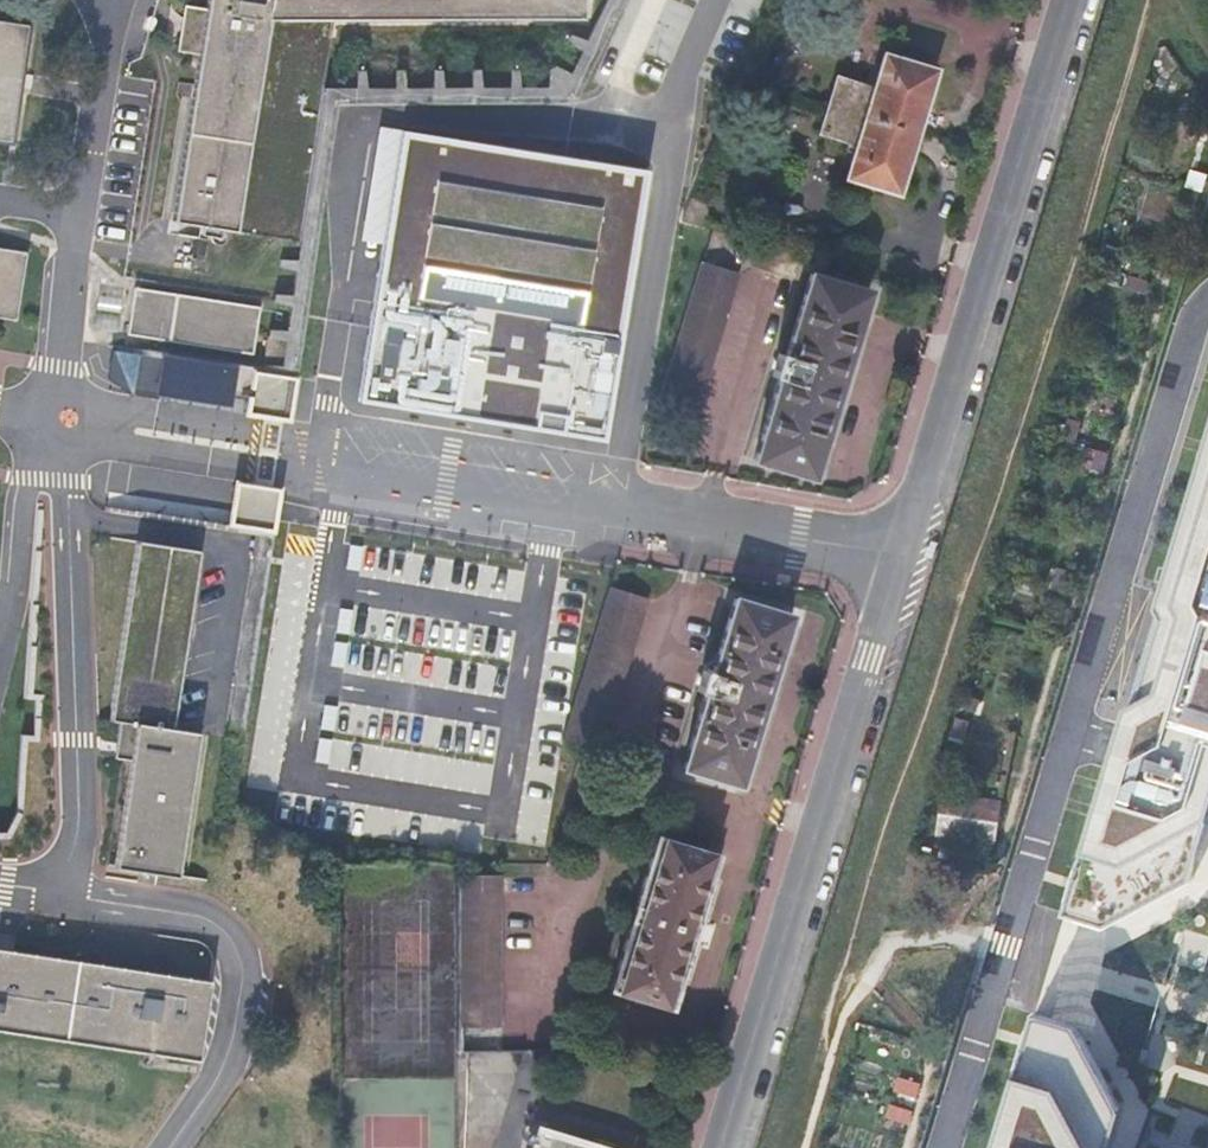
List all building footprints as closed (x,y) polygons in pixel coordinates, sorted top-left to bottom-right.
[(337,98),(346,36),(343,35),(345,16),(599,15),(599,0),(224,0),(223,10),(216,53),(191,221),(310,239),(332,98),(337,98)] [(200,49),(208,4),(188,1),(179,46),(200,49)] [(216,53),(223,10),(208,9),(202,52),(216,53)] [(0,19),(0,140),(8,141),(23,23),(0,19)] [(936,72),(884,55),(846,178),(898,194),(936,72)] [(386,397),(595,433),(636,196),(427,159),(386,397)] [(0,247),(0,317),(16,319),(27,251),(0,247)] [(739,273),(704,262),(662,402),(697,413),(739,273)] [(869,289),(810,272),(757,457),(813,474),(869,289)] [(262,306),(135,287),(129,333),(255,351),(262,306)] [(266,361),(292,365),(296,338),(270,334),(266,361)] [(281,424),(285,400),(289,373),(111,346),(130,401),(281,424)] [(991,1147),(1106,1147),(1112,1127),(1057,1020),(1074,956),(1181,889),(1207,801),(1207,420),(991,1147)] [(105,502),(267,530),(271,499),(246,495),(245,498),(154,483),(158,459),(161,439),(115,432),(105,502)] [(535,822),(567,574),(453,560),(456,539),(356,527),(354,542),(376,544),(366,623),(314,617),(292,791),(535,822)] [(113,865),(173,874),(195,731),(169,728),(195,547),(138,539),(109,717),(117,718),(114,739),(122,740),(120,756),(129,757),(113,865)] [(648,599),(613,587),(568,736),(602,746),(648,599)] [(793,614),(737,597),(684,765),(740,781),(793,614)] [(717,854),(656,836),(610,989),(670,1007),(692,934),(717,854)] [(497,881),(461,881),(462,1029),(498,1029),(497,881)] [(0,945),(0,1027),(196,1057),(208,977),(0,945)] [(537,1128),(531,1147),(603,1147),(537,1128)]
